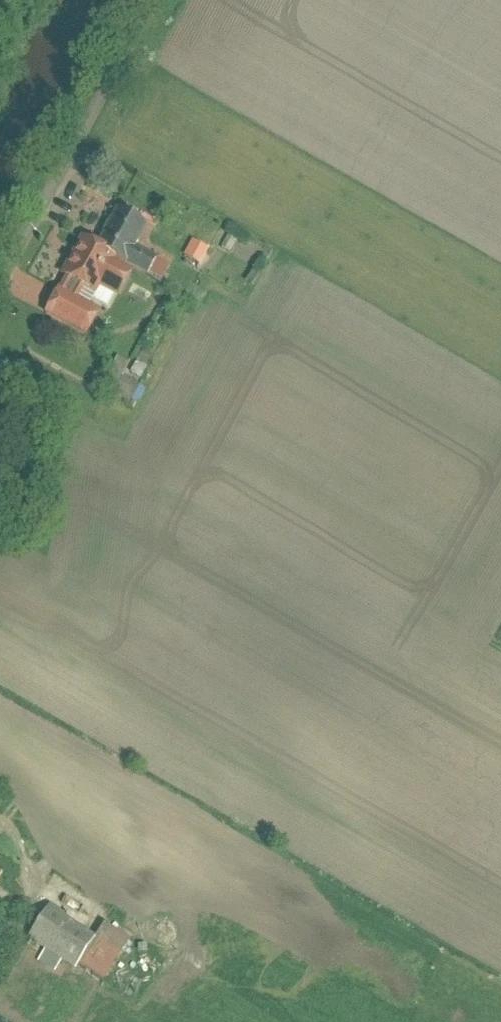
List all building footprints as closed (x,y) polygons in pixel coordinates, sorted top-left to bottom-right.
[(124,221),(97,206),(76,246),(111,264),(126,272),(136,253),(113,241),(124,221)] [(76,246),(62,238),(24,310),(68,333),(81,308),(70,302),(80,283),(96,291),(111,264),(76,246)] [(205,266),(214,249),(196,240),(187,256),(205,266)] [(0,783),(0,811),(11,789),(0,783)] [(77,929),(32,900),(12,931),(81,977),(110,932),(85,916),(77,929)]
